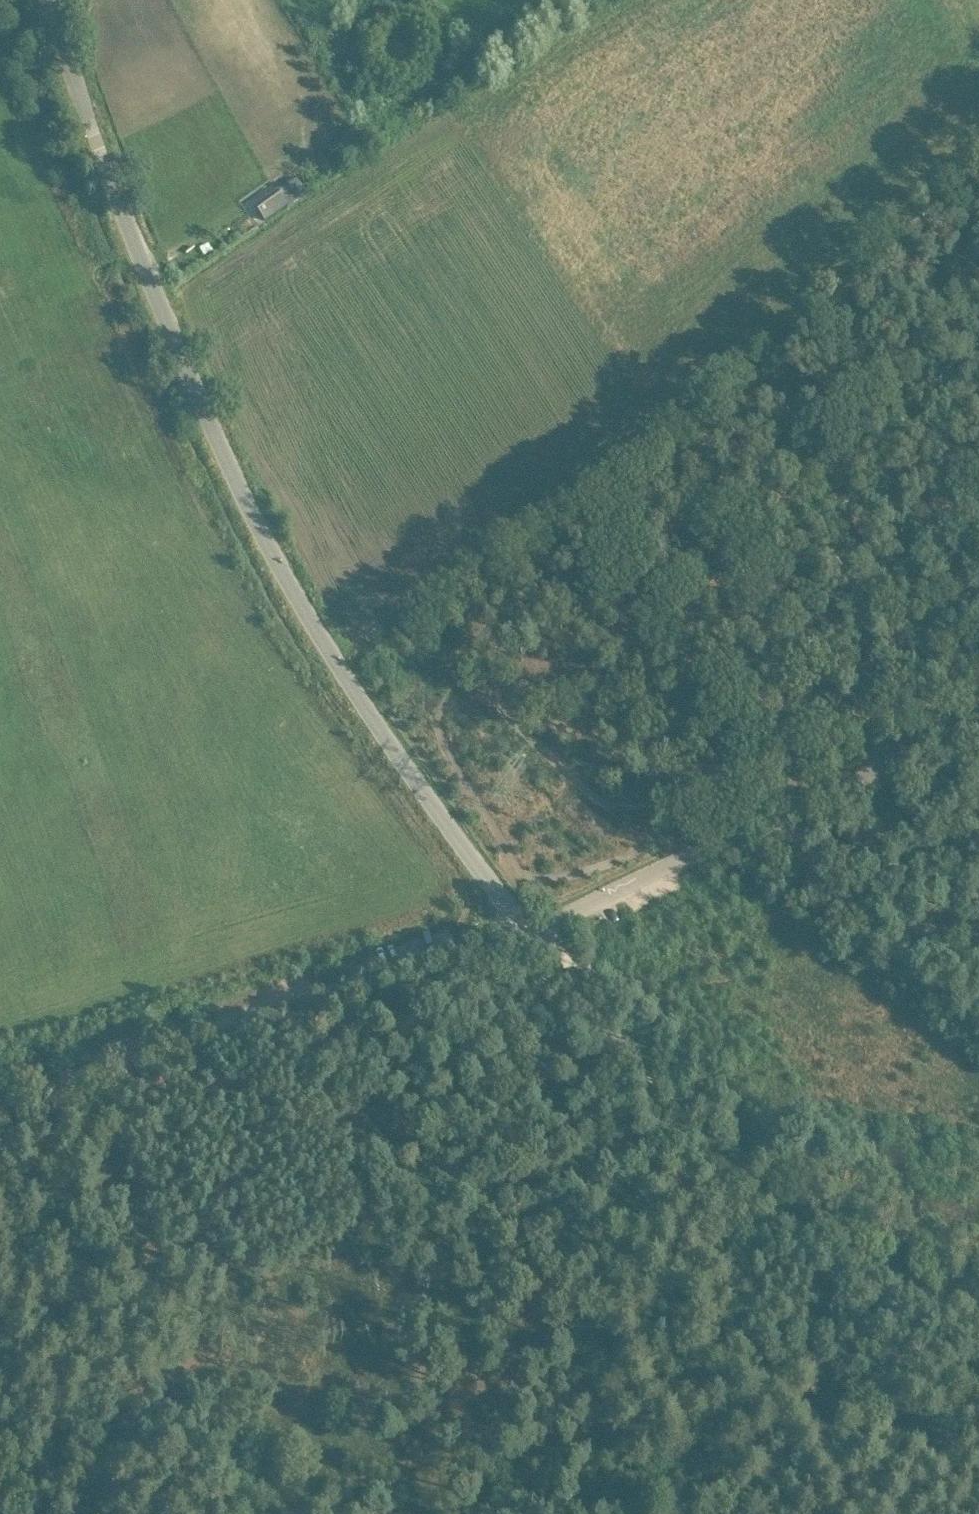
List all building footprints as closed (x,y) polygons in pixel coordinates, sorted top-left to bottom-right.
[(281,195),(256,211),(262,220),(286,204),(281,195)]
